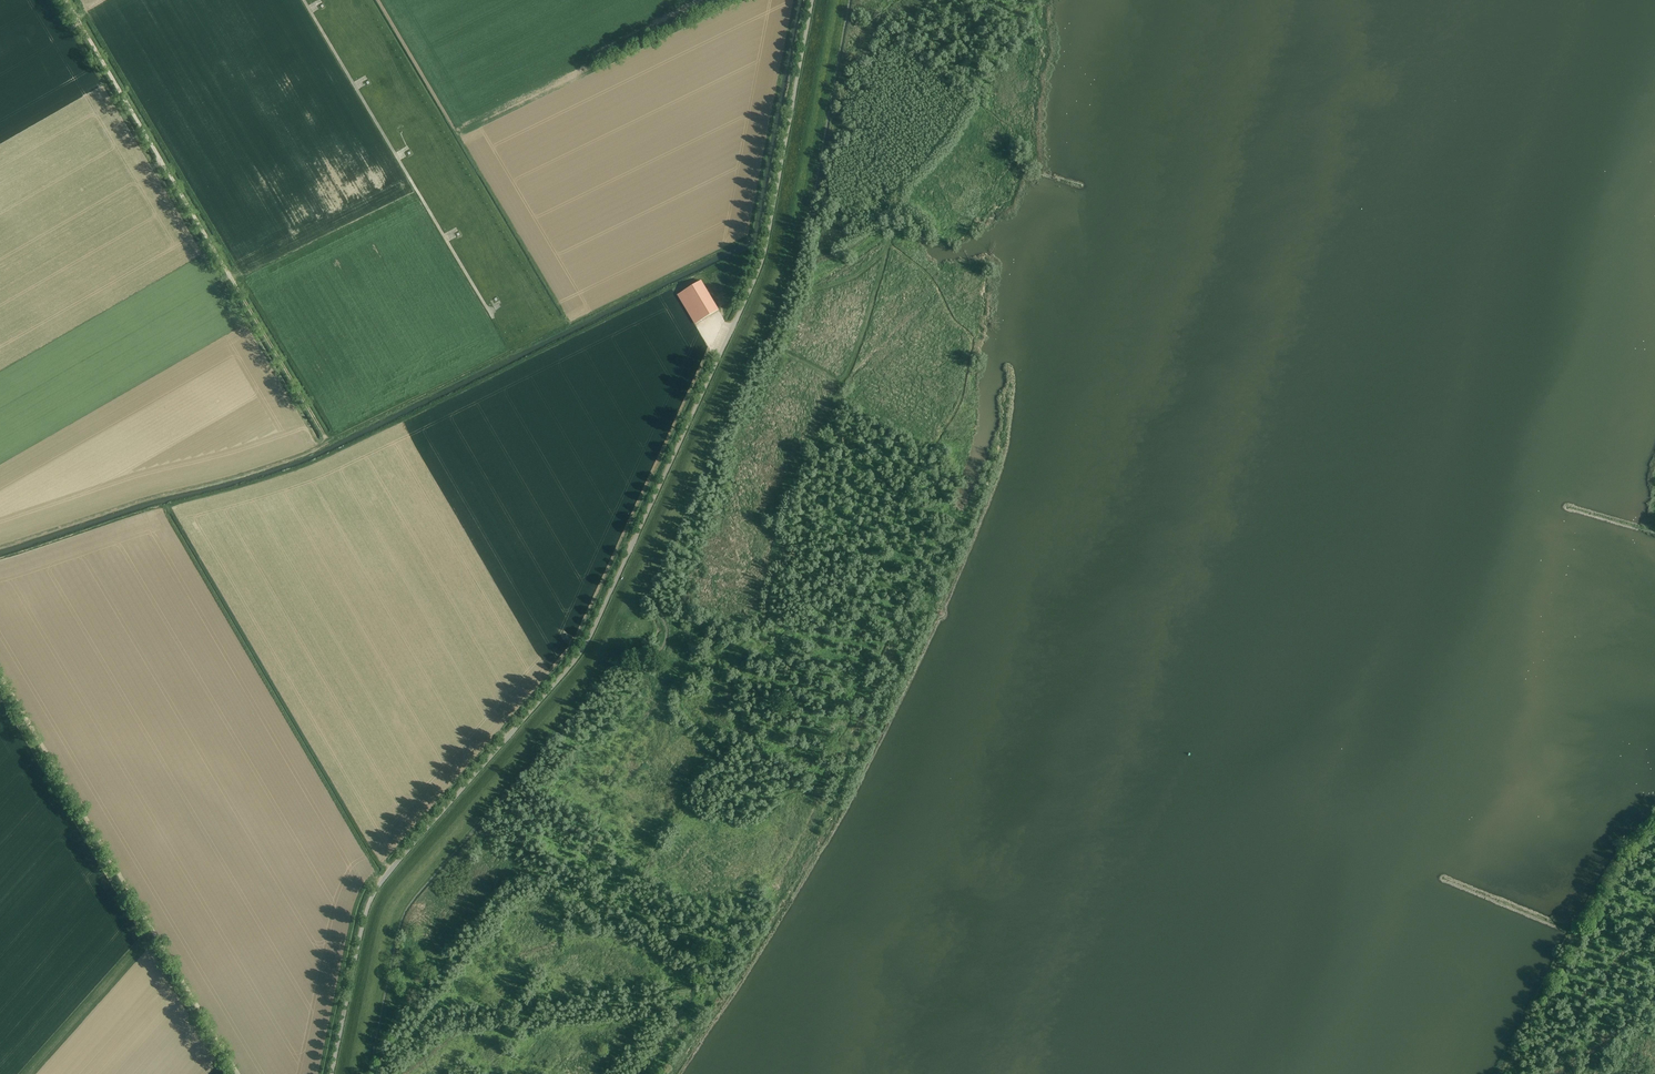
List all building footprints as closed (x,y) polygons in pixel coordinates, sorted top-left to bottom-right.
[(718,310),(701,281),(678,295),(695,324),(718,310)] [(566,634),(562,640),(569,644),(572,638),(566,634)]
